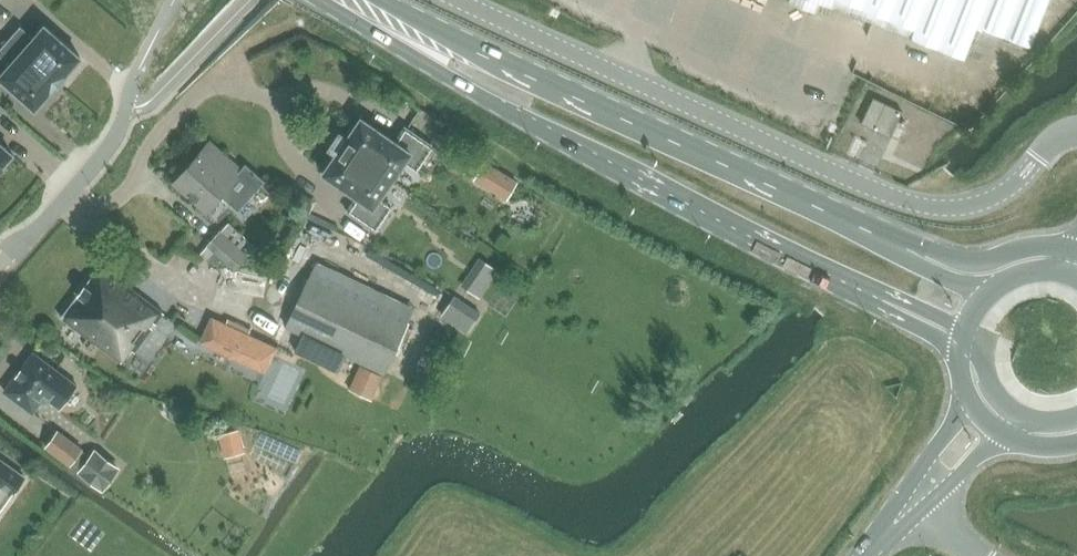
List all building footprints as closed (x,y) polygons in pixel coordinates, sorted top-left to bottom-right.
[(803,5),(817,10),(821,0),(834,5),(836,0),(791,0),(803,5)] [(915,27),(912,35),(966,56),(978,26),(1031,46),(1049,0),(845,0),(915,27)] [(860,39),(865,19),(850,15),(845,36),(860,39)] [(20,26),(9,39),(58,82),(80,57),(44,25),(34,37),(20,26)] [(58,82),(9,39),(0,49),(0,55),(10,64),(0,76),(0,77),(35,108),(58,82)] [(872,95),(859,122),(889,136),(901,109),(872,95)] [(340,133),(335,139),(393,178),(405,161),(417,170),(433,146),(405,127),(395,141),(361,118),(347,138),(340,133)] [(323,173),(357,196),(347,211),(375,230),(391,206),(379,198),(393,178),(335,139),(329,148),(337,153),(323,173)] [(209,208),(227,188),(241,200),(254,185),(240,173),(243,169),(211,141),(177,180),(209,208)] [(13,154),(0,143),(0,169),(13,154)] [(485,162),(475,179),(486,185),(496,169),(485,162)] [(207,245),(222,258),(235,270),(249,254),(221,230),(220,229),(207,244),(207,245)] [(214,265),(215,266),(222,258),(207,245),(200,253),(214,265)] [(285,327),(385,374),(408,323),(415,307),(317,261),(314,268),(313,268),(309,276),(285,327)] [(465,278),(476,284),(486,267),(475,261),(465,278)] [(102,266),(63,317),(121,361),(132,347),(136,350),(165,313),(102,266)] [(454,296),(441,315),(467,332),(480,312),(454,296)] [(212,317),(200,341),(265,372),(276,347),(262,340),(248,334),(226,323),(212,317)] [(76,385),(33,352),(4,390),(33,412),(45,396),(47,392),(62,403),(76,385)] [(350,389),(370,399),(381,377),(361,367),(350,389)] [(853,415),(860,429),(871,423),(864,409),(853,415)] [(237,425),(224,429),(230,454),(243,451),(237,425)] [(81,448),(65,436),(59,431),(47,447),(69,464),(81,448)] [(82,467),(79,471),(85,476),(93,482),(103,489),(118,468),(109,461),(101,455),(95,451),(91,455),(82,467)] [(241,458),(228,479),(256,497),(270,477),(241,458)] [(12,494),(25,477),(0,459),(0,510),(12,494)]
